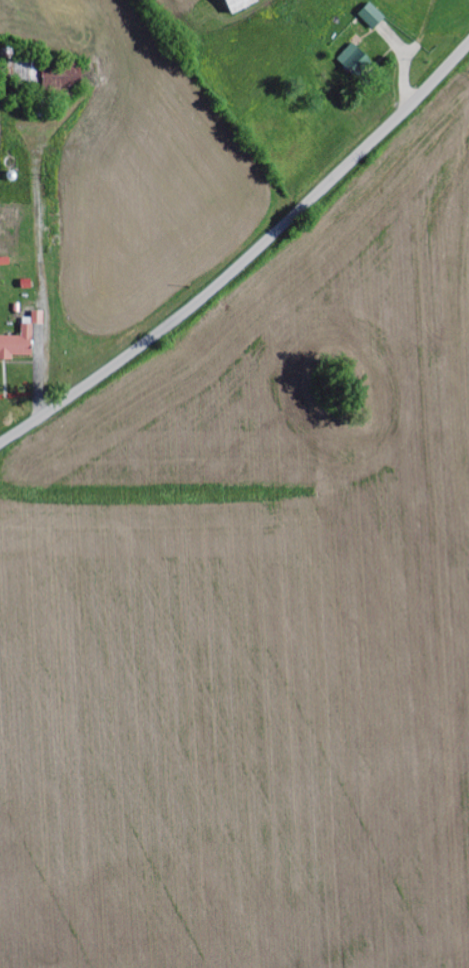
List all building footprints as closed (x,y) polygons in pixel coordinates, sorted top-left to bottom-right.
[(229,15),(256,2),(255,0),(223,0),(229,15)] [(356,15),(372,30),(384,18),(368,3),(356,15)] [(364,55),(351,43),(336,60),(349,72),(364,55)] [(32,324),(43,325),(44,312),(31,311),(31,320),(21,320),(21,337),(0,337),(0,361),(11,361),(11,356),(31,356),(32,324)]
